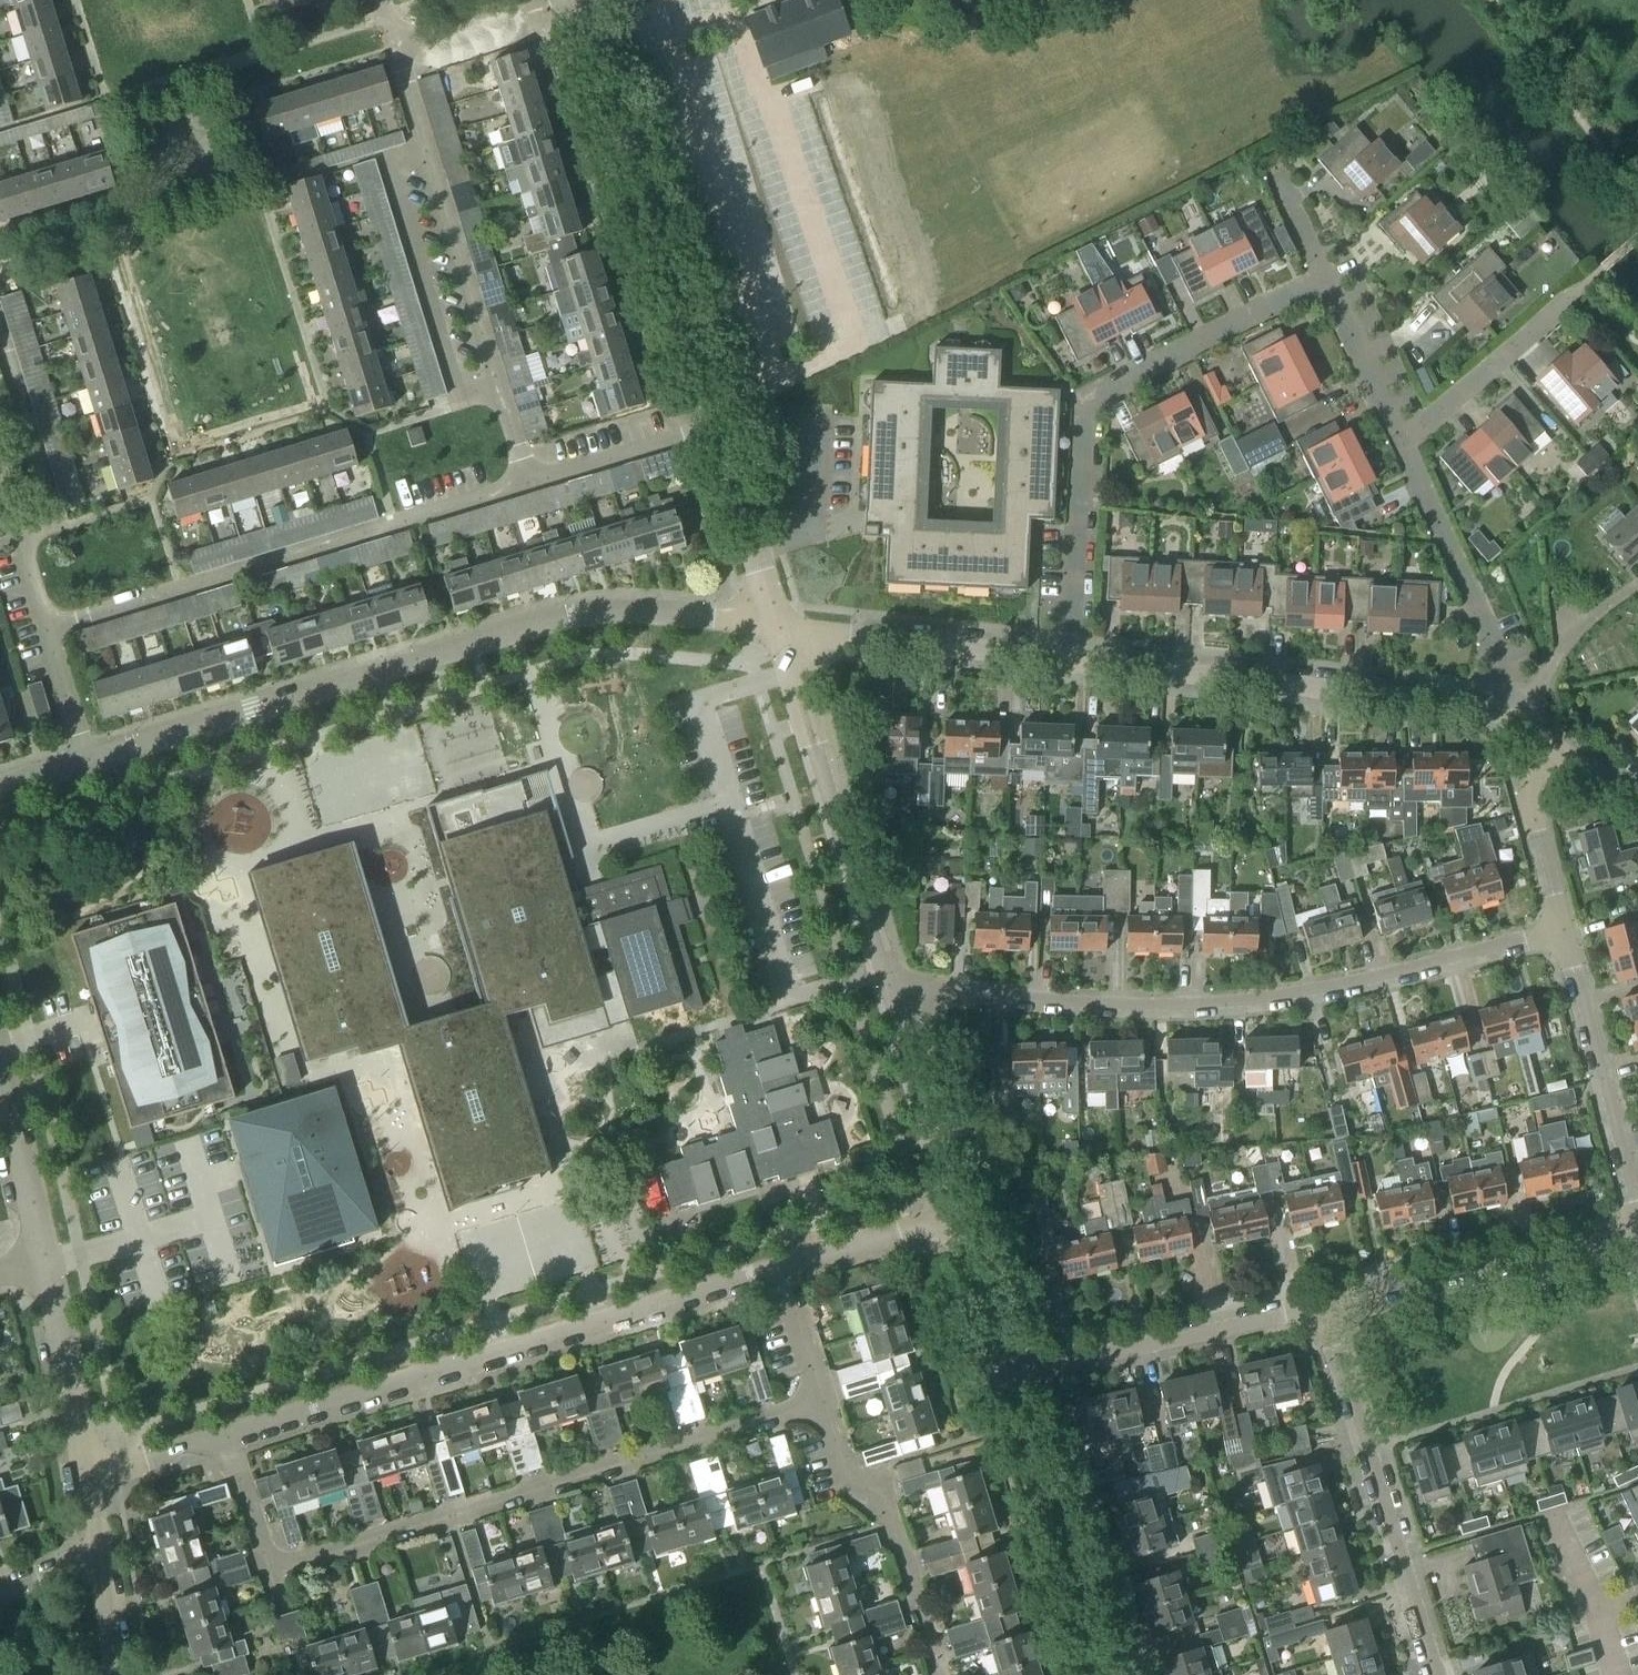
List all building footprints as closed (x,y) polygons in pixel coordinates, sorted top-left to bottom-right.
[(14,10),(47,0),(11,0),(14,10)] [(50,0),(47,0),(14,10),(22,35),(57,24),(50,0)] [(275,15),(311,4),(310,0),(271,0),(275,15)] [(848,33),(835,0),(807,0),(748,23),(764,64),(848,33)] [(22,35),(30,61),(65,50),(57,24),(22,35)] [(30,61),(38,86),(73,75),(65,50),(30,61)] [(499,90),(535,79),(527,53),(491,63),(499,90)] [(355,76),(367,111),(393,103),(382,68),(355,76)] [(38,86),(46,112),(81,101),(73,75),(38,86)] [(497,267),(439,75),(417,81),(476,274),(497,267)] [(367,111),(355,76),(330,84),(341,119),(367,111)] [(543,104),(535,79),(499,90),(507,116),(543,104)] [(13,123),(0,80),(0,127),(13,123)] [(341,119),(330,84),(304,92),(315,127),(341,119)] [(279,99),(290,135),(315,127),(304,92),(279,99)] [(264,143),(290,135),(279,99),(253,108),(264,143)] [(543,104),(507,116),(510,127),(498,131),(502,144),(550,129),(543,104)] [(91,106),(64,115),(68,127),(94,119),(91,106)] [(64,115),(39,122),(43,135),(68,127),(64,115)] [(39,122),(13,130),(17,142),(43,135),(39,122)] [(1333,123),(1324,130),(1331,139),(1340,132),(1333,123)] [(502,144),(502,145),(497,145),(505,171),(558,155),(550,129),(502,144)] [(1355,129),(1332,149),(1317,161),(1335,182),(1341,177),(1360,199),(1398,167),(1377,142),(1371,147),(1355,129)] [(0,134),(0,148),(17,142),(13,130),(0,134)] [(376,142),(379,153),(393,148),(390,137),(376,142)] [(1414,171),(1434,153),(1425,143),(1405,161),(1414,171)] [(350,149),(351,150),(354,160),(368,156),(364,145),(350,149)] [(78,161),(89,195),(115,187),(114,183),(125,179),(117,149),(104,153),(78,161)] [(338,153),(325,157),(328,168),(354,160),(351,150),(338,153)] [(505,171),(509,183),(517,181),(521,195),(530,192),(530,193),(566,182),(558,155),(505,171)] [(299,165),(302,176),(328,168),(325,157),(299,165)] [(53,169),(63,203),(89,195),(78,161),(53,169)] [(447,396),(374,164),(353,170),(426,402),(447,396)] [(274,173),(277,184),(302,176),(299,165),(274,173)] [(63,203),(53,169),(27,177),(38,211),(63,203)] [(38,211),(27,177),(2,184),(13,219),(38,211)] [(320,178),(285,189),(293,215),(328,204),(320,178)] [(530,193),(535,208),(526,210),(529,221),(538,218),(574,208),(566,182),(530,193)] [(13,219),(2,184),(0,185),(0,222),(13,219)] [(1421,264),(1459,231),(1438,207),(1432,212),(1416,193),(1378,226),(1396,246),(1402,241),(1421,264)] [(301,240),(336,230),(328,204),(293,215),(301,240)] [(539,254),(546,252),(575,243),(573,236),(581,233),(574,208),(538,218),(542,234),(534,236),(523,238),(527,256),(539,254)] [(1231,221),(1210,232),(1232,276),(1253,266),(1256,273),(1279,261),(1262,228),(1256,216),(1252,208),(1230,219),(1231,221)] [(1522,208),(1505,222),(1521,241),(1537,226),(1522,208)] [(1152,217),(1139,224),(1145,236),(1158,229),(1152,217)] [(1282,227),(1274,231),(1279,242),(1287,238),(1282,227)] [(309,266),(344,255),(336,230),(301,240),(309,266)] [(1232,276),(1210,232),(1188,243),(1192,249),(1171,260),(1193,304),(1216,293),(1212,286),(1232,276)] [(579,257),(575,243),(546,252),(559,293),(570,290),(605,279),(597,252),(579,257)] [(1454,325),(1460,320),(1473,336),(1518,297),(1499,275),(1505,270),(1487,249),(1430,298),(1454,325)] [(344,255),(309,266),(317,291),(352,281),(344,255)] [(513,317),(497,267),(476,273),(484,301),(513,317)] [(1116,279),(1094,290),(1116,335),(1136,325),(1140,331),(1162,320),(1140,275),(1120,286),(1116,279)] [(63,313),(99,302),(91,276),(55,287),(63,313)] [(576,311),(577,315),(613,305),(605,279),(570,290),(576,311)] [(352,281),(317,291),(325,317),(359,306),(352,281)] [(1024,293),(1021,287),(1011,292),(1016,302),(1022,299),(1024,293)] [(1116,335),(1094,290),(1072,301),(1075,308),(1055,319),(1077,363),(1099,352),(1096,345),(1116,335)] [(0,299),(64,507),(86,502),(21,292),(0,299)] [(513,317),(484,301),(490,321),(494,320),(510,329),(503,341),(517,348),(522,347),(513,317)] [(63,313),(71,338),(107,327),(99,302),(63,313)] [(568,346),(585,341),(621,330),(613,305),(577,315),(560,320),(568,346)] [(359,306),(325,317),(332,342),(367,332),(359,306)] [(494,320),(490,321),(500,353),(529,368),(525,357),(522,347),(517,348),(503,341),(510,329),(494,320)] [(71,338),(79,364),(114,353),(107,327),(71,338)] [(592,365),(593,366),(628,355),(621,330),(585,341),(588,351),(576,355),(580,369),(592,365)] [(1240,349),(1259,387),(1304,364),(1292,339),(1285,342),(1279,330),(1240,349)] [(340,368),(375,357),(367,332),(332,342),(340,368)] [(869,514),(868,528),(863,528),(863,538),(887,539),(885,585),(1026,592),(1028,520),(1053,522),(1059,392),(999,390),(1000,352),(934,349),(932,387),(872,383),(865,513),(869,514)] [(1594,406),(1617,386),(1584,349),(1562,368),(1557,362),(1536,380),(1578,428),(1598,410),(1594,406)] [(79,364),(87,389),(122,378),(114,353),(79,364)] [(500,353),(507,374),(511,372),(525,380),(518,392),(533,400),(537,396),(529,368),(500,353)] [(596,378),(600,390),(635,379),(628,355),(593,366),(596,378)] [(348,393),(383,383),(375,357),(340,368),(348,393)] [(1304,364),(1259,387),(1278,424),(1316,405),(1319,403),(1313,390),(1317,389),(1304,364)] [(511,372),(507,374),(516,403),(545,419),(537,396),(533,400),(518,392),(525,380),(511,372)] [(1221,389),(1213,373),(1202,378),(1217,408),(1232,401),(1227,391),(1221,389)] [(87,389),(94,414),(130,404),(122,378),(87,389)] [(636,381),(635,379),(600,390),(592,393),(592,394),(600,419),(608,417),(644,406),(636,381)] [(383,383),(348,393),(356,420),(391,409),(383,383)] [(1497,417),(1480,432),(1512,470),(1531,453),(1526,448),(1544,433),(1511,395),(1492,412),(1497,417)] [(1182,397),(1157,409),(1180,455),(1181,455),(1178,448),(1199,437),(1203,444),(1218,436),(1198,397),(1185,404),(1182,397)] [(545,419),(516,403),(528,442),(550,436),(545,419)] [(94,414),(102,440),(138,429),(130,404),(94,414)] [(1180,455),(1157,409),(1132,422),(1136,429),(1123,435),(1143,474),(1180,455)] [(1314,480),(1360,457),(1347,432),(1340,436),(1334,423),(1295,443),(1314,480)] [(1235,444),(1242,456),(1279,437),(1272,425),(1235,444)] [(102,440),(110,465),(146,454),(138,429),(102,440)] [(421,429),(407,433),(412,449),(426,444),(421,429)] [(347,431),(321,439),(332,476),(358,468),(347,431)] [(1512,470),(1480,432),(1463,447),(1458,441),(1439,458),(1471,495),(1489,480),(1494,486),(1512,470)] [(1248,471),(1231,436),(1217,444),(1234,478),(1248,471)] [(1285,450),(1279,437),(1242,456),(1248,468),(1285,450)] [(306,483),(332,476),(321,439),(295,447),(306,483)] [(1609,458),(1598,445),(1587,455),(1598,468),(1609,458)] [(281,491),(306,483),(295,447),(270,455),(281,491)] [(684,448),(431,525),(437,549),(691,470),(684,448)] [(154,481),(146,454),(110,465),(118,491),(154,481)] [(256,499),(281,491),(270,455),(245,462),(256,499)] [(1575,465),(1587,478),(1598,468),(1587,455),(1586,455),(1575,465)] [(1335,517),(1340,529),(1356,531),(1346,511),(1372,498),(1365,485),(1372,482),(1360,457),(1314,480),(1333,518),(1335,517)] [(245,462),(219,470),(230,506),(256,499),(245,462)] [(205,514),(230,506),(219,470),(194,478),(205,514)] [(205,514),(194,478),(168,486),(179,522),(205,514)] [(673,554),(686,550),(671,501),(659,504),(656,496),(643,500),(648,517),(659,553),(671,549),(673,554)] [(379,521),(371,500),(189,555),(197,576),(379,521)] [(659,553),(648,517),(635,521),(631,508),(619,512),(623,525),(633,561),(659,553)] [(1625,519),(1616,509),(1598,525),(1607,535),(1603,538),(1628,566),(1637,557),(1637,508),(1625,519)] [(1120,514),(1119,527),(1132,528),(1133,514),(1120,514)] [(1246,521),(1245,533),(1261,533),(1261,522),(1246,521)] [(1219,524),(1219,534),(1232,535),(1232,525),(1219,524)] [(608,569),(633,561),(623,525),(597,532),(608,569)] [(1481,527),(1469,537),(1489,561),(1501,551),(1481,527)] [(582,576),(571,540),(559,544),(555,531),(542,535),(556,584),(582,576)] [(408,532),(249,581),(257,603),(415,555),(408,532)] [(582,576),(608,569),(597,532),(571,540),(582,576)] [(556,584),(542,535),(543,538),(525,543),(528,553),(520,556),(530,592),(556,584)] [(1372,542),(1360,542),(1359,556),(1372,557),(1372,542)] [(506,600),(530,592),(520,556),(495,563),(506,600)] [(480,607),(466,558),(449,563),(452,576),(443,579),(454,615),(480,607)] [(495,563),(470,571),(466,558),(480,607),(506,600),(495,563)] [(1148,611),(1151,560),(1109,558),(1107,601),(1121,602),(1121,610),(1148,611)] [(1151,560),(1148,611),(1176,612),(1177,605),(1190,605),(1192,562),(1176,561),(1176,569),(1151,568),(1152,560),(1151,560)] [(1192,562),(1190,605),(1203,606),(1203,613),(1231,616),(1233,564),(1192,562)] [(1272,619),(1274,566),(1233,564),(1231,616),(1258,618),(1259,608),(1271,609),(1271,618),(1272,619)] [(1274,566),(1272,619),(1285,619),(1285,627),(1312,628),(1315,577),(1275,575),(1275,566),(1274,566)] [(1340,622),(1354,623),(1356,579),(1315,577),(1312,628),(1340,630),(1340,622)] [(1395,632),(1397,581),(1396,581),(1396,589),(1371,587),(1372,580),(1356,579),(1354,623),(1367,623),(1367,631),(1395,632)] [(1439,583),(1397,581),(1395,632),(1422,633),(1423,626),(1437,627),(1439,583)] [(235,586),(75,634),(83,656),(241,607),(235,586)] [(394,594),(404,630),(430,622),(419,586),(394,594)] [(404,630),(394,594),(368,602),(379,638),(404,630)] [(379,638),(368,602),(343,610),(353,646),(379,638)] [(353,646),(343,610),(317,617),(328,653),(353,646)] [(328,653),(317,617),(291,625),(302,661),(328,653)] [(277,669),(302,661),(291,625),(278,629),(277,624),(272,622),(253,628),(262,658),(272,655),(277,669)] [(243,631),(245,639),(220,647),(231,683),(257,675),(253,661),(262,658),(253,628),(243,631)] [(195,655),(205,691),(231,683),(220,647),(195,655)] [(169,663),(179,699),(205,691),(195,655),(169,663)] [(179,699),(169,663),(144,670),(154,706),(179,699)] [(154,706),(144,670),(118,678),(129,714),(146,709),(154,706)] [(120,717),(129,714),(118,678),(93,686),(103,722),(120,717)] [(28,688),(41,730),(42,733),(55,729),(41,684),(28,688)] [(14,741),(5,711),(0,713),(0,745),(14,741)] [(1628,726),(1637,737),(1637,718),(1628,726)] [(887,776),(916,777),(915,796),(928,796),(929,796),(929,792),(930,773),(932,773),(932,766),(917,766),(918,759),(918,721),(890,720),(888,759),(887,776)] [(971,758),(972,723),(945,722),(944,757),(932,757),(932,766),(932,773),(930,773),(929,792),(929,796),(928,796),(928,807),(943,807),(944,776),(970,777),(970,773),(970,771),(971,758)] [(1019,754),(1019,756),(1022,756),(1021,766),(1046,768),(1047,726),(1034,725),(1033,722),(1024,722),(1024,725),(1020,725),(1019,754)] [(970,773),(970,777),(1008,778),(1009,753),(1009,746),(998,745),(998,740),(999,724),(972,723),(971,758),(970,771),(970,773)] [(1047,726),(1046,768),(1045,781),(1083,782),(1084,748),(1073,748),(1074,727),(1047,726)] [(1097,728),(1095,748),(1084,748),(1083,782),(1084,782),(1082,813),(1098,813),(1099,783),(1103,780),(1121,780),(1123,729),(1097,728)] [(1121,780),(1120,809),(1129,809),(1130,796),(1135,796),(1136,776),(1158,777),(1159,757),(1148,757),(1149,730),(1123,729),(1121,780)] [(1172,731),(1170,757),(1160,757),(1159,777),(1158,800),(1171,801),(1172,774),(1197,775),(1197,763),(1198,732),(1172,731)] [(1196,779),(1231,780),(1232,751),(1224,750),(1225,733),(1198,732),(1197,763),(1196,779)] [(1365,755),(1365,802),(1366,802),(1366,811),(1389,811),(1389,822),(1402,822),(1402,790),(1392,790),(1392,755),(1384,755),(1383,753),(1370,753),(1370,755),(1365,755)] [(1258,756),(1247,756),(1247,768),(1249,770),(1249,780),(1253,784),(1258,784),(1258,785),(1258,799),(1285,799),(1285,786),(1285,755),(1258,755),(1258,756)] [(1322,822),(1322,802),(1322,767),(1312,768),(1312,755),(1285,755),(1285,786),(1285,799),(1309,799),(1309,822),(1322,822)] [(1339,755),(1339,767),(1332,767),(1332,768),(1322,767),(1322,802),(1365,802),(1365,755),(1339,755)] [(1412,755),(1412,789),(1402,790),(1402,822),(1402,841),(1418,837),(1416,803),(1439,803),(1439,790),(1439,755),(1412,755)] [(1439,790),(1440,810),(1466,809),(1472,809),(1472,788),(1465,788),(1465,755),(1439,755),(1439,790)] [(259,872),(300,1007),(316,1062),(357,1049),(360,1058),(398,1047),(447,1212),(485,1200),(482,1193),(539,1176),(536,1168),(547,1165),(549,1173),(551,1172),(541,1139),(540,1139),(540,1141),(529,1144),(492,1022),(529,1010),(542,1051),(610,1030),(610,1028),(630,1022),(629,1020),(630,1020),(613,964),(601,969),(596,952),(609,949),(590,887),(569,893),(546,814),(558,810),(558,808),(556,809),(545,775),(547,774),(547,772),(518,781),(518,783),(500,788),(482,793),(481,792),(425,809),(440,858),(452,899),(449,900),(481,1008),(438,1020),(438,1019),(396,1031),(380,978),(392,974),(374,913),(361,917),(353,887),(365,884),(356,853),(344,856),(340,844),(315,851),(316,855),(259,872)] [(1466,825),(1466,809),(1440,810),(1441,830),(1466,825)] [(1026,837),(1043,838),(1043,818),(1026,818),(1026,837)] [(1082,824),(1065,823),(1065,838),(1081,839),(1082,824)] [(1213,825),(1195,824),(1195,842),(1213,843),(1213,825)] [(1493,867),(1497,865),(1491,843),(1485,845),(1479,824),(1454,831),(1462,860),(1476,906),(1502,899),(1493,867)] [(1578,837),(1590,884),(1623,875),(1622,873),(1637,869),(1637,865),(1634,850),(1617,854),(1610,828),(1578,837)] [(1040,840),(1025,839),(1025,850),(1040,851),(1040,840)] [(933,848),(933,840),(921,840),(920,852),(928,853),(933,848)] [(1002,842),(990,841),(990,858),(1002,858),(1002,842)] [(1286,865),(1285,845),(1285,846),(1265,851),(1264,852),(1270,870),(1286,865)] [(1346,853),(1354,879),(1367,875),(1365,867),(1386,860),(1382,845),(1346,853)] [(1340,883),(1354,879),(1346,853),(1332,857),(1340,883)] [(1399,857),(1386,860),(1395,889),(1394,889),(1405,927),(1431,919),(1421,882),(1407,886),(1399,857)] [(1433,884),(1442,882),(1451,913),(1476,906),(1462,860),(1429,869),(1433,884)] [(660,866),(590,887),(609,949),(596,952),(601,969),(613,964),(630,1020),(682,1004),(684,1013),(703,1008),(678,926),(688,923),(685,912),(681,899),(671,902),(660,866)] [(1116,913),(1117,872),(1103,871),(1103,898),(1103,913),(1116,913)] [(1130,872),(1117,872),(1116,913),(1130,913),(1130,872)] [(1178,876),(1178,915),(1192,915),(1193,876),(1178,876)] [(1203,915),(1203,920),(1203,955),(1229,955),(1230,893),(1229,893),(1229,905),(1207,905),(1207,877),(1193,876),(1192,915),(1203,915)] [(1041,879),(1040,904),(1053,905),(1054,897),(1055,879),(1041,879)] [(964,908),(979,909),(980,883),(966,882),(965,890),(964,908)] [(1023,899),(1003,899),(1000,951),(1027,952),(1028,919),(1035,919),(1036,884),(1024,884),(1023,899)] [(1361,940),(1354,913),(1358,911),(1355,899),(1340,903),(1335,885),(1319,890),(1324,908),(1335,947),(1361,940)] [(1298,928),(1303,927),(1311,954),(1335,947),(1324,908),(1295,917),(1288,887),(1275,890),(1282,921),(1285,935),(1299,932),(1298,928)] [(183,889),(171,894),(174,904),(187,900),(183,889)] [(988,915),(974,915),(973,949),(1000,951),(1003,899),(1003,890),(990,889),(988,915)] [(1370,897),(1381,934),(1405,927),(1394,889),(1370,897)] [(950,916),(964,916),(964,908),(965,890),(951,890),(951,895),(926,894),(926,906),(921,906),(920,942),(949,943),(950,916)] [(1275,890),(1276,895),(1260,894),(1260,921),(1274,921),(1282,921),(1275,890)] [(1256,921),(1246,920),(1245,907),(1248,907),(1248,894),(1230,893),(1229,955),(1256,955),(1256,921)] [(1051,919),(1050,952),(1077,953),(1078,919),(1078,898),(1054,897),(1053,905),(1053,909),(1051,909),(1051,919)] [(1078,919),(1077,953),(1104,953),(1105,920),(1103,920),(1103,913),(1103,898),(1078,898),(1078,919)] [(1181,920),(1171,920),(1171,899),(1154,898),(1154,899),(1153,953),(1180,954),(1181,920)] [(1138,919),(1127,919),(1127,953),(1153,953),(1154,899),(1154,903),(1138,903),(1138,919)] [(234,1099),(175,905),(71,937),(131,1131),(234,1099)] [(1610,958),(1637,950),(1637,926),(1637,923),(1629,925),(1628,920),(1613,924),(1614,929),(1603,932),(1610,958)] [(1274,921),(1273,938),(1285,935),(1282,921),(1274,921)] [(1610,958),(1617,983),(1637,978),(1637,950),(1610,958)] [(1621,1001),(1628,1026),(1637,1024),(1637,997),(1621,1001)] [(1516,1055),(1515,1055),(1519,1071),(1530,1068),(1526,1056),(1542,1051),(1537,1033),(1531,1007),(1529,1000),(1503,1007),(1512,1040),(1516,1055)] [(1496,1060),(1515,1055),(1516,1055),(1512,1040),(1503,1007),(1477,1013),(1486,1047),(1492,1045),(1496,1060)] [(1457,1019),(1432,1026),(1441,1059),(1442,1059),(1445,1072),(1457,1069),(1460,1063),(1458,1054),(1466,1052),(1457,1019)] [(1628,1026),(1634,1052),(1637,1051),(1637,1024),(1628,1026)] [(1415,1066),(1441,1059),(1432,1026),(1406,1033),(1415,1066)] [(733,1196),(755,1189),(754,1184),(777,1178),(778,1182),(796,1177),(793,1166),(812,1161),(813,1166),(840,1158),(829,1121),(809,1127),(803,1107),(807,1106),(801,1083),(795,1085),(793,1078),(798,1076),(792,1054),(781,1057),(772,1027),(715,1044),(724,1074),(719,1076),(726,1098),(731,1096),(733,1105),(729,1106),(736,1132),(716,1138),(717,1143),(704,1147),(703,1142),(680,1149),(683,1159),(658,1167),(670,1209),(696,1202),(697,1207),(720,1200),(718,1195),(732,1191),(733,1196)] [(1370,1077),(1371,1078),(1374,1089),(1391,1085),(1397,1109),(1417,1104),(1405,1059),(1394,1062),(1387,1038),(1362,1045),(1370,1077)] [(1244,1070),(1274,1069),(1273,1039),(1243,1040),(1244,1070)] [(1273,1039),(1274,1069),(1297,1069),(1296,1039),(1273,1039)] [(1166,1073),(1193,1072),(1192,1042),(1166,1043),(1166,1073)] [(1192,1042),(1193,1072),(1193,1088),(1231,1087),(1231,1055),(1219,1055),(1219,1042),(1192,1042)] [(1089,1075),(1085,1075),(1086,1093),(1104,1093),(1105,1110),(1116,1110),(1118,1110),(1118,1096),(1117,1093),(1116,1094),(1115,1044),(1088,1045),(1089,1075)] [(1115,1044),(1116,1094),(1117,1093),(1155,1093),(1154,1078),(1154,1059),(1153,1060),(1153,1062),(1142,1063),(1141,1044),(1115,1044)] [(1060,1093),(1061,1105),(1062,1113),(1067,1116),(1078,1115),(1077,1067),(1065,1067),(1064,1045),(1038,1046),(1039,1081),(1039,1094),(1060,1093)] [(1335,1056),(1340,1075),(1343,1075),(1346,1085),(1371,1078),(1370,1077),(1362,1045),(1336,1052),(1337,1055),(1335,1056)] [(1011,1063),(991,1064),(992,1088),(998,1087),(999,1114),(1014,1114),(1014,1108),(1013,1097),(1039,1097),(1039,1094),(1039,1081),(1038,1046),(1011,1047),(1011,1063)] [(1479,1054),(1486,1080),(1500,1076),(1493,1051),(1479,1054)] [(1472,1084),(1486,1080),(1479,1054),(1465,1058),(1472,1084)] [(293,1055),(279,1059),(285,1081),(299,1077),(293,1055)] [(1425,1073),(1410,1077),(1418,1106),(1433,1102),(1425,1073)] [(1534,1083),(1523,1085),(1527,1099),(1537,1096),(1534,1083)] [(377,1230),(334,1089),(262,1111),(263,1117),(231,1127),(243,1166),(247,1165),(252,1180),(249,1181),(274,1266),(341,1245),(340,1241),(377,1230)] [(1232,1089),(1210,1090),(1212,1145),(1234,1144),(1232,1089)] [(1573,1089),(1553,1094),(1530,1100),(1533,1112),(1556,1107),(1557,1109),(1575,1105),(1576,1101),(1573,1089)] [(1256,1106),(1275,1105),(1275,1092),(1256,1093),(1256,1106)] [(1288,1092),(1275,1092),(1275,1105),(1289,1105),(1288,1092)] [(1179,1108),(1195,1108),(1194,1094),(1178,1095),(1179,1108)] [(1341,1106),(1332,1109),(1328,1109),(1335,1140),(1349,1137),(1341,1106)] [(1461,1117),(1465,1138),(1480,1135),(1476,1114),(1461,1117)] [(1535,1120),(1526,1122),(1529,1135),(1537,1133),(1536,1128),(1535,1120)] [(1438,1123),(1426,1126),(1431,1146),(1443,1143),(1438,1123)] [(1537,1133),(1550,1193),(1577,1188),(1569,1154),(1574,1154),(1570,1139),(1566,1140),(1562,1123),(1536,1128),(1537,1133)] [(1525,1199),(1550,1193),(1537,1133),(1529,1135),(1522,1136),(1528,1163),(1517,1165),(1525,1199)] [(1308,1179),(1318,1225),(1343,1220),(1335,1186),(1353,1182),(1345,1142),(1332,1144),(1338,1173),(1308,1179)] [(1398,1179),(1407,1224),(1433,1219),(1426,1186),(1430,1185),(1426,1165),(1412,1168),(1411,1159),(1406,1160),(1403,1145),(1391,1148),(1398,1179)] [(1082,1146),(1082,1155),(1092,1156),(1092,1146),(1082,1146)] [(877,1147),(866,1151),(869,1161),(880,1158),(877,1147)] [(1038,1158),(1035,1147),(1024,1151),(1027,1161),(1038,1158)] [(1265,1160),(1275,1157),(1273,1147),(1262,1150),(1265,1160)] [(1042,1152),(1042,1163),(1051,1163),(1051,1152),(1042,1152)] [(1199,1152),(1185,1155),(1187,1167),(1201,1165),(1199,1152)] [(1471,1160),(1468,1160),(1479,1209),(1505,1203),(1498,1171),(1506,1170),(1502,1154),(1485,1157),(1486,1161),(1471,1164),(1471,1160)] [(1163,1155),(1144,1157),(1149,1177),(1167,1173),(1163,1155)] [(1453,1215),(1479,1209),(1468,1159),(1451,1162),(1451,1166),(1438,1169),(1441,1182),(1445,1181),(1453,1215)] [(1350,1164),(1354,1182),(1358,1200),(1371,1197),(1364,1162),(1350,1164)] [(1264,1166),(1270,1193),(1283,1190),(1291,1231),(1318,1225),(1308,1179),(1284,1185),(1279,1163),(1264,1166)] [(1251,1168),(1256,1189),(1232,1195),(1242,1242),(1268,1237),(1259,1195),(1270,1193),(1264,1166),(1251,1168)] [(1031,1172),(1017,1176),(1021,1190),(1035,1186),(1031,1172)] [(1206,1200),(1202,1179),(1190,1182),(1196,1210),(1208,1208),(1217,1248),(1242,1242),(1232,1195),(1206,1200)] [(1377,1196),(1374,1196),(1382,1230),(1407,1224),(1398,1179),(1383,1182),(1377,1196)] [(1123,1181),(1111,1183),(1120,1227),(1133,1225),(1123,1181)] [(1107,1230),(1120,1227),(1111,1183),(1097,1186),(1104,1217),(1079,1222),(1083,1241),(1090,1275),(1116,1270),(1107,1230)] [(1083,1241),(1069,1244),(1067,1239),(1065,1239),(1060,1236),(1055,1237),(1045,1189),(1030,1192),(1042,1245),(1046,1244),(1050,1261),(1059,1259),(1061,1268),(1064,1281),(1090,1275),(1083,1241)] [(1165,1205),(1164,1196),(1153,1198),(1166,1259),(1192,1253),(1186,1223),(1193,1221),(1188,1200),(1165,1205)] [(1145,1228),(1133,1231),(1140,1264),(1166,1259),(1153,1198),(1140,1201),(1145,1228)] [(884,1285),(839,1299),(844,1315),(856,1311),(864,1336),(904,1323),(895,1293),(887,1296),(884,1285)] [(839,1387),(909,1366),(907,1356),(914,1354),(904,1323),(864,1336),(872,1363),(835,1375),(839,1387)] [(709,1336),(721,1376),(747,1368),(758,1404),(773,1399),(752,1331),(741,1335),(739,1327),(709,1336)] [(671,1356),(691,1425),(705,1420),(694,1384),(721,1376),(709,1336),(679,1345),(681,1353),(671,1356)] [(659,1351),(628,1360),(640,1400),(666,1392),(677,1429),(691,1425),(671,1356),(662,1359),(659,1351)] [(1289,1358),(1263,1364),(1272,1403),(1297,1398),(1297,1394),(1309,1392),(1305,1374),(1304,1374),(1302,1363),(1298,1360),(1290,1361),(1289,1358)] [(613,1409),(640,1400),(628,1360),(598,1369),(601,1377),(591,1380),(611,1449),(624,1445),(613,1409)] [(1272,1403),(1263,1364),(1237,1369),(1245,1408),(1272,1403)] [(909,1366),(839,1387),(844,1402),(881,1391),(889,1418),(930,1405),(920,1374),(913,1377),(909,1366)] [(579,1375),(548,1385),(560,1424),(586,1416),(597,1453),(611,1449),(591,1380),(581,1383),(579,1375)] [(1212,1376),(1186,1381),(1195,1421),(1220,1415),(1226,1442),(1239,1439),(1235,1421),(1234,1415),(1228,1389),(1215,1392),(1212,1376)] [(1160,1387),(1168,1427),(1195,1421),(1186,1381),(1160,1387)] [(521,1401),(510,1405),(531,1473),(545,1468),(534,1433),(560,1424),(548,1385),(519,1394),(521,1401)] [(1616,1391),(1618,1395),(1604,1399),(1615,1434),(1627,1430),(1630,1440),(1637,1438),(1637,1385),(1616,1391)] [(1108,1398),(1117,1438),(1142,1432),(1134,1393),(1108,1398)] [(1097,1472),(1100,1486),(1125,1480),(1108,1398),(1082,1404),(1082,1406),(1071,1408),(1076,1432),(1087,1430),(1090,1443),(1097,1442),(1098,1446),(1109,1458),(1111,1469),(1097,1472)] [(1615,1434),(1604,1399),(1591,1404),(1590,1400),(1564,1407),(1579,1456),(1604,1449),(1601,1438),(1615,1434)] [(499,1400),(469,1409),(481,1450),(506,1442),(516,1477),(531,1473),(510,1405),(501,1407),(499,1400)] [(861,1455),(865,1468),(866,1469),(935,1447),(931,1436),(939,1434),(930,1405),(889,1418),(897,1443),(861,1455)] [(1579,1456),(1564,1407),(1539,1415),(1541,1419),(1527,1423),(1538,1458),(1575,1447),(1578,1457),(1579,1456)] [(441,1425),(431,1428),(452,1497),(465,1493),(455,1457),(481,1450),(469,1409),(439,1418),(441,1425)] [(1239,1439),(1242,1454),(1255,1451),(1257,1451),(1248,1413),(1234,1415),(1235,1421),(1239,1439)] [(388,1433),(400,1474),(427,1465),(438,1502),(452,1497),(431,1428),(421,1431),(419,1423),(388,1433)] [(1524,1462),(1537,1458),(1527,1423),(1513,1427),(1512,1423),(1487,1431),(1502,1480),(1527,1472),(1524,1462)] [(1309,1440),(1305,1426),(1279,1432),(1282,1446),(1309,1440)] [(1449,1447),(1460,1482),(1474,1477),(1477,1488),(1502,1480),(1487,1431),(1462,1439),(1463,1443),(1449,1447)] [(362,1449),(349,1453),(370,1522),(385,1517),(374,1482),(400,1474),(388,1433),(359,1442),(362,1449)] [(779,1478),(754,1486),(766,1522),(784,1517),(785,1519),(796,1516),(794,1509),(805,1505),(784,1436),(769,1441),(779,1478)] [(647,1437),(636,1440),(639,1447),(649,1444),(647,1437)] [(1309,1440),(1282,1446),(1284,1458),(1311,1452),(1309,1440)] [(1172,1442),(1159,1445),(1165,1472),(1179,1469),(1172,1442)] [(1145,1448),(1152,1475),(1165,1472),(1159,1445),(1145,1448)] [(1447,1486),(1460,1482),(1449,1447),(1436,1451),(1435,1447),(1409,1455),(1424,1504),(1450,1496),(1447,1486)] [(357,1526),(370,1522),(349,1453),(340,1455),(338,1448),(307,1457),(320,1498),(346,1490),(357,1526)] [(1233,1471),(1259,1463),(1255,1452),(1257,1451),(1255,1451),(1242,1454),(1229,1458),(1233,1471)] [(280,1474),(268,1478),(257,1482),(263,1501),(275,1498),(290,1547),(305,1542),(294,1506),(320,1498),(307,1457),(278,1466),(280,1474)] [(717,1457),(703,1461),(724,1530),(735,1526),(737,1534),(750,1530),(749,1528),(766,1522),(754,1486),(728,1494),(717,1457)] [(700,1502),(675,1510),(686,1547),(703,1542),(704,1544),(716,1541),(714,1533),(724,1530),(703,1461),(688,1466),(700,1502)] [(1272,1508),(1285,1503),(1324,1491),(1316,1465),(1295,1471),(1292,1461),(1261,1469),(1262,1477),(1272,1508)] [(1237,1485),(1262,1477),(1261,1469),(1259,1463),(1233,1471),(1237,1485)] [(905,1499),(942,1488),(949,1515),(990,1502),(981,1473),(973,1475),(970,1464),(900,1484),(905,1499)] [(1626,1472),(1630,1483),(1637,1479),(1637,1466),(1626,1472)] [(1165,1472),(1152,1475),(1156,1489),(1182,1483),(1179,1469),(1165,1472)] [(1613,1478),(1618,1489),(1630,1483),(1626,1472),(1613,1478)] [(11,1539),(10,1535),(30,1529),(17,1487),(4,1491),(1,1480),(0,1480),(0,1542),(11,1539)] [(637,1481),(623,1486),(644,1554),(654,1551),(657,1559),(669,1555),(669,1553),(686,1547),(675,1510),(649,1518),(637,1481)] [(1637,1531),(1637,1485),(1620,1493),(1637,1531)] [(154,1533),(160,1550),(200,1538),(192,1512),(229,1501),(224,1486),(155,1506),(158,1517),(150,1519),(151,1521),(148,1522),(151,1534),(154,1533)] [(593,1528),(606,1572),(624,1566),(624,1569),(636,1565),(634,1557),(644,1554),(623,1486),(608,1490),(617,1520),(593,1528)] [(1285,1503),(1292,1528),(1331,1516),(1324,1491),(1285,1503)] [(1564,1493),(1550,1497),(1553,1508),(1567,1504),(1564,1493)] [(1113,1509),(1121,1535),(1172,1519),(1165,1494),(1113,1509)] [(1536,1501),(1539,1512),(1553,1508),(1550,1497),(1536,1501)] [(420,1501),(410,1504),(413,1515),(423,1512),(420,1501)] [(990,1502),(949,1515),(957,1540),(921,1551),(926,1566),(994,1545),(991,1535),(999,1533),(990,1502)] [(557,1506),(543,1510),(565,1579),(575,1576),(578,1584),(590,1580),(589,1577),(606,1572),(593,1528),(566,1536),(557,1506)] [(540,1551),(514,1559),(526,1597),(543,1591),(544,1594),(556,1590),(553,1582),(565,1579),(543,1510),(529,1515),(540,1551)] [(1300,1553),(1332,1543),(1339,1541),(1331,1516),(1292,1528),(1300,1553)] [(1487,1517),(1473,1521),(1476,1532),(1490,1528),(1487,1517)] [(1172,1519),(1121,1535),(1129,1560),(1167,1549),(1163,1534),(1175,1530),(1172,1519)] [(1222,1523),(1230,1547),(1254,1539),(1251,1528),(1240,1531),(1236,1519),(1222,1523)] [(1459,1525),(1462,1536),(1476,1532),(1473,1521),(1459,1525)] [(1616,1555),(1630,1547),(1617,1524),(1603,1532),(1616,1555)] [(1534,1579),(1517,1527),(1476,1539),(1483,1560),(1464,1566),(1473,1597),(1468,1598),(1474,1620),(1506,1610),(1508,1618),(1524,1613),(1516,1584),(1534,1579)] [(526,1597),(514,1559),(488,1567),(477,1531),(476,1532),(462,1536),(483,1603),(494,1600),(497,1609),(509,1605),(508,1602),(526,1597)] [(1192,1542),(1195,1554),(1222,1545),(1218,1534),(1192,1542)] [(454,1574),(462,1571),(451,1535),(442,1538),(454,1574)] [(810,1581),(816,1599),(853,1587),(845,1562),(881,1551),(881,1550),(877,1535),(808,1556),(811,1567),(803,1570),(807,1582),(810,1581)] [(178,1577),(181,1588),(249,1567),(245,1554),(220,1561),(219,1556),(207,1553),(205,1553),(200,1538),(160,1550),(166,1570),(162,1571),(166,1583),(174,1580),(174,1578),(178,1577)] [(1257,1548),(1254,1539),(1230,1547),(1229,1547),(1230,1550),(1236,1548),(1239,1559),(1245,1557),(1245,1559),(1259,1555),(1257,1548)] [(1339,1541),(1332,1543),(1300,1553),(1308,1578),(1346,1566),(1339,1541)] [(974,1596),(1014,1583),(1005,1554),(997,1556),(994,1545),(926,1566),(930,1579),(966,1569),(974,1596)] [(1226,1560),(1222,1545),(1195,1554),(1200,1568),(1226,1560)] [(1346,1566),(1308,1578),(1316,1604),(1354,1592),(1346,1566)] [(179,1614),(185,1632),(225,1619),(217,1593),(253,1582),(249,1567),(181,1588),(184,1598),(175,1601),(176,1602),(172,1603),(176,1615),(179,1614)] [(1243,1574),(1247,1585),(1266,1580),(1265,1573),(1263,1568),(1250,1572),(1243,1574)] [(1136,1586),(1144,1611),(1182,1599),(1175,1574),(1136,1586)] [(1633,1574),(1623,1578),(1628,1588),(1637,1584),(1637,1583),(1633,1574)] [(950,1648),(1019,1626),(1016,1615),(1023,1613),(1014,1583),(974,1596),(982,1622),(945,1632),(950,1648)] [(379,1584),(365,1588),(378,1630),(386,1657),(396,1654),(397,1658),(399,1666),(411,1662),(411,1660),(429,1654),(418,1617),(392,1625),(381,1588),(379,1584)] [(468,1586),(413,1603),(418,1617),(429,1654),(447,1649),(448,1651),(460,1648),(457,1639),(481,1631),(468,1586)] [(831,1627),(834,1637),(901,1616),(897,1602),(861,1612),(853,1587),(816,1599),(821,1617),(818,1618),(822,1630),(831,1627)] [(337,1641),(346,1667),(348,1674),(361,1674),(367,1673),(367,1674),(370,1674),(379,1672),(377,1664),(376,1660),(386,1657),(378,1630),(365,1588),(351,1592),(352,1597),(363,1633),(337,1641)] [(1182,1599),(1144,1611),(1152,1637),(1190,1625),(1182,1599)] [(1291,1609),(1294,1621),(1316,1616),(1313,1604),(1291,1609)] [(309,1609),(301,1612),(307,1631),(314,1628),(309,1609)] [(1220,1629),(1252,1620),(1248,1609),(1216,1618),(1220,1629)] [(337,1641),(312,1648),(301,1612),(297,1613),(285,1617),(292,1640),(303,1674),(348,1674),(346,1667),(337,1641)] [(1260,1629),(1268,1632),(1294,1625),(1290,1612),(1264,1619),(1263,1615),(1256,1617),(1260,1629)] [(839,1674),(854,1674),(879,1667),(871,1641),(906,1631),(901,1616),(834,1637),(837,1649),(829,1651),(833,1663),(835,1662),(839,1674)] [(292,1640),(285,1617),(272,1620),(279,1644),(292,1640)] [(185,1632),(190,1650),(187,1651),(191,1663),(199,1661),(198,1660),(203,1659),(206,1669),(212,1667),(214,1674),(250,1674),(244,1657),(250,1655),(246,1641),(233,1645),(225,1619),(185,1632)] [(1220,1629),(1199,1636),(1203,1649),(1160,1662),(1164,1674),(1205,1674),(1218,1671),(1210,1646),(1249,1635),(1251,1639),(1257,1637),(1252,1620),(1220,1629)] [(1332,1629),(1326,1631),(1324,1632),(1325,1633),(1332,1657),(1371,1646),(1363,1620),(1332,1629)] [(1325,1633),(1324,1632),(1326,1631),(1322,1621),(1295,1629),(1294,1626),(1268,1634),(1269,1637),(1263,1638),(1270,1664),(1279,1661),(1276,1649),(1299,1642),(1299,1641),(1325,1633)] [(1039,1663),(1031,1634),(1022,1636),(1019,1626),(950,1648),(954,1661),(991,1650),(999,1674),(1039,1663)] [(1332,1657),(1338,1674),(1363,1674),(1378,1670),(1371,1646),(1332,1657)] [(1564,1657),(1568,1671),(1595,1663),(1591,1649),(1564,1657)] [(1530,1655),(1474,1672),(1475,1674),(1536,1674),(1530,1655)] [(1039,1663),(999,1674),(1043,1674),(1039,1663)]
